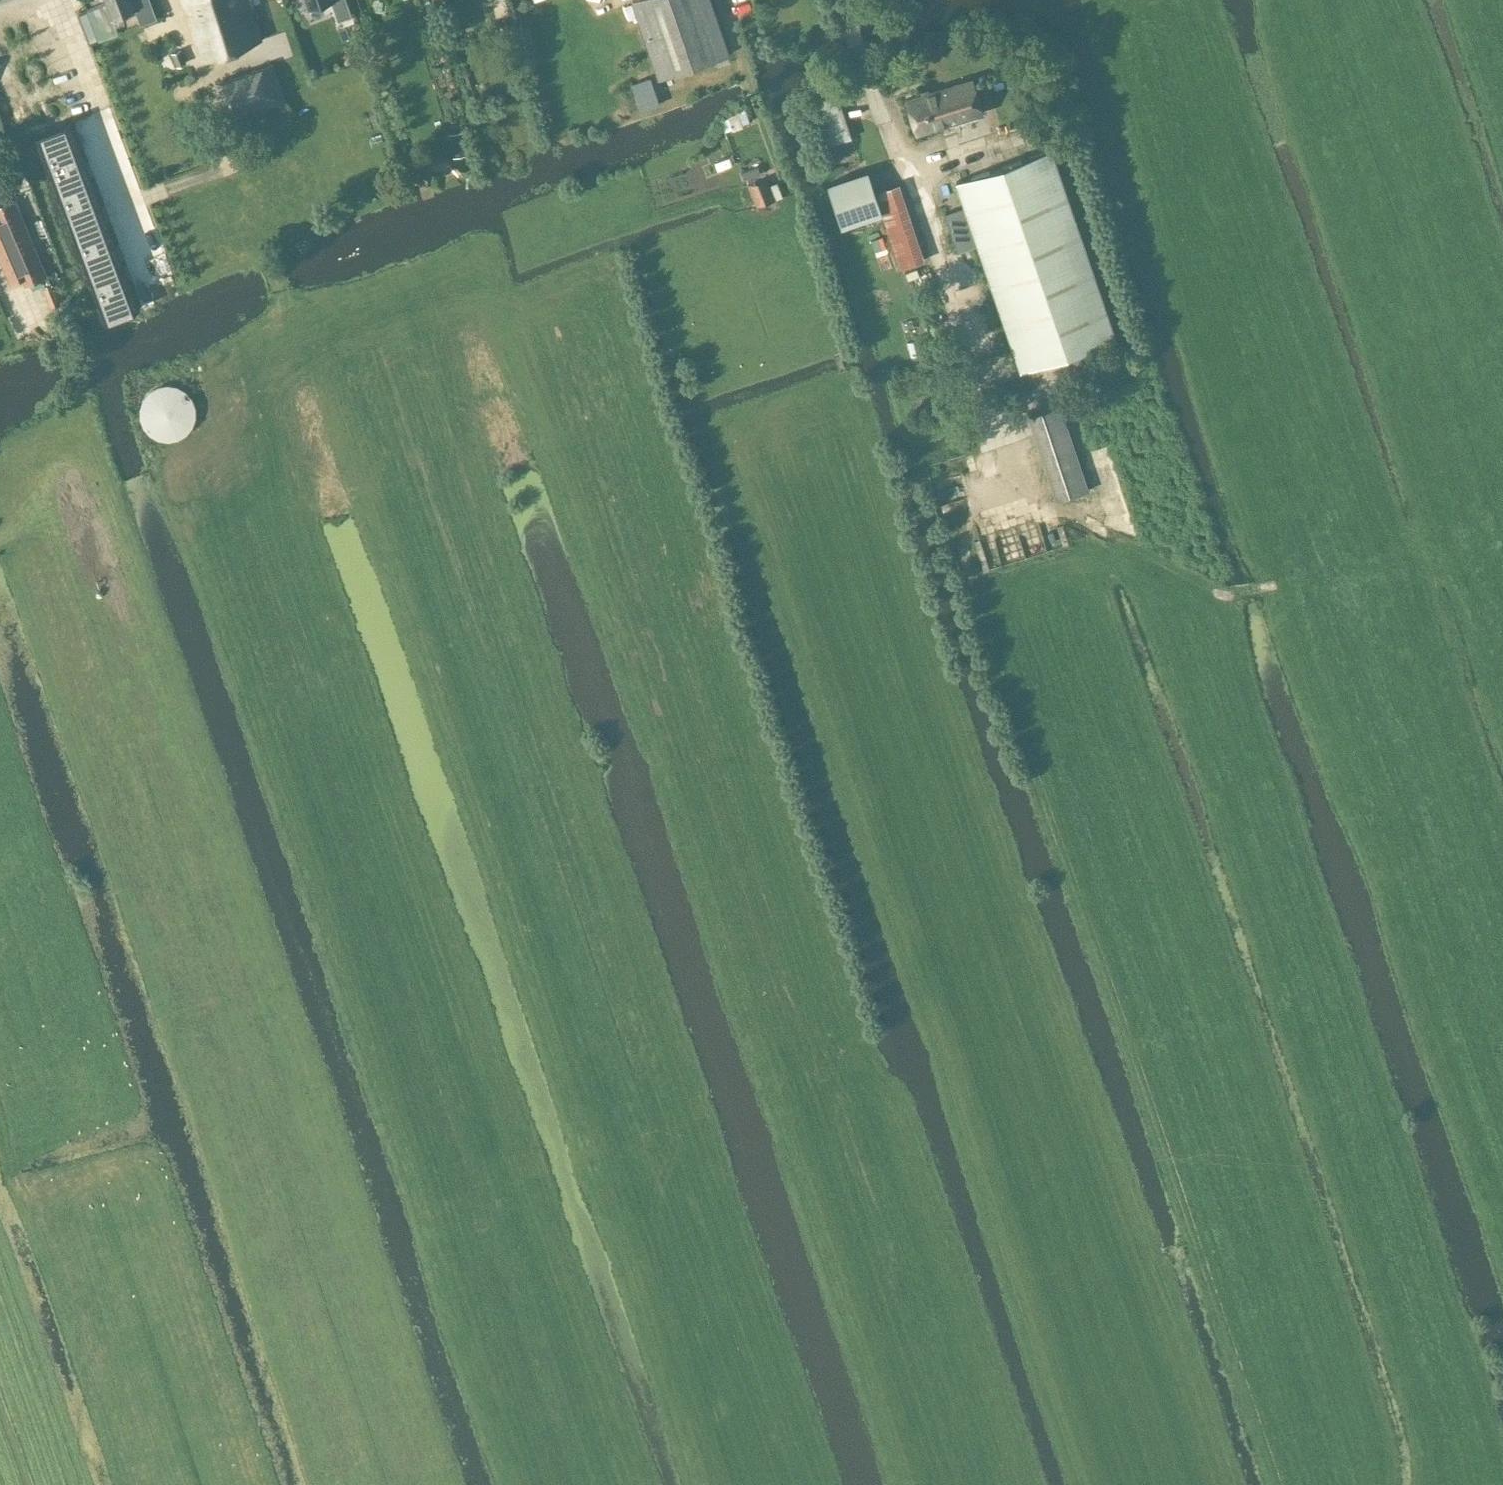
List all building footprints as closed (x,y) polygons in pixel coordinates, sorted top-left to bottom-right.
[(87,9),(87,10),(98,38),(98,40),(119,32),(116,24),(126,21),(123,13),(136,8),(141,24),(157,18),(151,0),(107,0),(107,2),(87,9)] [(204,60),(264,39),(250,0),(183,0),(204,60)] [(339,19),(352,15),(347,0),(332,0),(339,19)] [(730,54),(712,0),(633,0),(659,78),(730,54)] [(98,38),(87,10),(76,14),(86,42),(98,38)] [(182,49),(172,53),(178,67),(188,62),(182,49)] [(251,114),(285,102),(286,101),(273,64),(227,80),(240,118),(251,114)] [(918,133),(984,112),(973,77),(907,98),(918,133)] [(659,104),(649,79),(633,85),(642,110),(659,104)] [(817,147),(851,137),(838,93),(804,104),(817,147)] [(69,123),(37,138),(106,321),(138,307),(69,123)] [(462,129),(449,132),(451,143),(458,142),(464,141),(462,129)] [(1051,145),(955,177),(1019,366),(1115,333),(1051,145)] [(868,170),(828,183),(842,226),(882,213),(875,191),(868,170)] [(770,185),(767,178),(748,185),(757,206),(783,196),(777,182),(770,185)] [(925,261),(900,183),(875,191),(882,213),(901,269),(925,261)] [(396,189),(393,188),(388,189),(387,193),(389,198),(393,200),(397,199),(398,194),(396,189)] [(48,275),(15,197),(0,203),(0,257),(11,283),(23,278),(26,285),(48,275)] [(918,268),(904,272),(907,280),(920,275),(918,268)] [(1060,500),(1091,489),(1063,405),(1032,416),(1060,500)]
